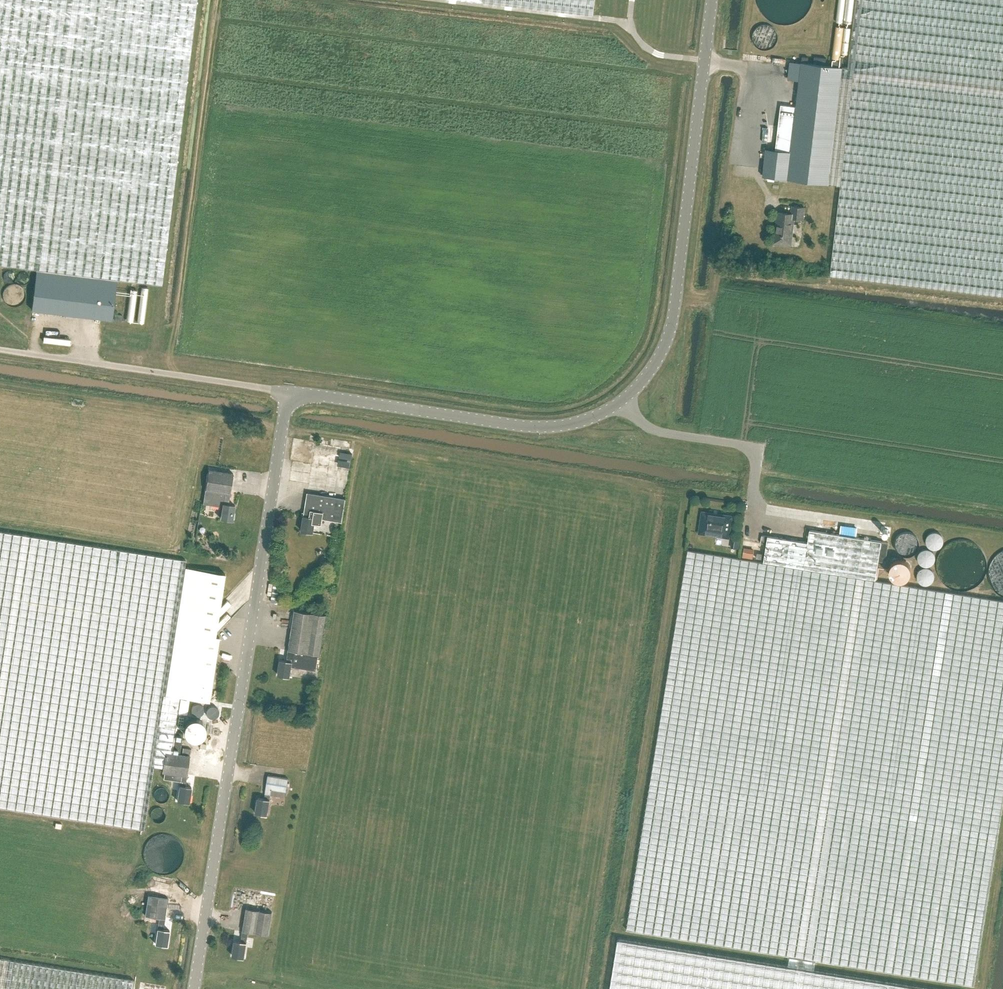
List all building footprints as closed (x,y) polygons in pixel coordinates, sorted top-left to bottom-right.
[(197,0),(0,0),(0,265),(37,270),(32,310),(104,319),(112,320),(117,280),(162,285),(197,0)] [(593,15),(595,0),(470,0),(593,15)] [(782,25),(784,25),(787,25),(789,24),(792,24),(794,23),(796,22),(798,21),(800,20),(802,18),(804,17),(806,15),(807,13),(808,11),(810,9),(810,7),(811,4),(812,2),(812,0),(757,0),(757,2),(758,4),(759,7),(759,9),(761,11),(762,13),(763,15),(765,17),(767,18),(769,20),(771,21),(773,22),(775,23),(777,24),(780,24),(782,25)] [(848,63),(848,68),(1002,86),(1002,0),(856,0),(849,60),(848,63)] [(814,64),(826,65),(827,58),(815,56),(814,64)] [(848,68),(841,67),(826,65),(814,64),(808,63),(802,62),(794,128),(778,126),(775,150),(766,149),(763,176),(841,185),(830,275),(1002,296),(1002,86),(848,68)] [(774,243),(784,244),(791,245),(792,236),(794,218),(803,219),(805,208),(793,206),(792,214),(780,212),(778,223),(777,223),(775,234),(774,243)] [(8,283),(9,283),(11,283),(12,282),(13,282),(14,281),(15,281),(15,280),(15,279),(16,279),(16,278),(16,277),(16,276),(16,274),(15,273),(14,272),(13,271),(12,271),(11,271),(11,270),(10,270),(9,270),(8,271),(7,271),(6,272),(5,272),(5,273),(4,273),(4,274),(4,275),(4,277),(4,278),(4,279),(5,280),(5,281),(6,281),(6,282),(7,282),(8,282),(8,283)] [(22,284),(23,284),(24,284),(25,283),(26,283),(27,282),(28,282),(28,281),(29,281),(29,280),(29,279),(29,278),(29,276),(29,275),(28,274),(27,273),(26,272),(25,272),(24,271),(23,271),(22,272),(21,272),(20,272),(19,273),(18,274),(18,275),(17,275),(17,276),(17,277),(17,278),(17,279),(18,280),(18,281),(18,282),(19,282),(20,283),(21,283),(22,284)] [(11,306),(13,306),(15,306),(16,306),(17,306),(19,305),(21,304),(22,304),(22,303),(24,301),(25,300),(25,299),(25,298),(26,297),(26,296),(26,295),(26,294),(26,293),(25,292),(25,291),(25,290),(24,289),(24,288),(23,287),(22,287),(22,286),(21,285),(20,285),(19,284),(18,284),(17,284),(15,283),(14,283),(13,283),(12,284),(11,284),(9,284),(9,285),(8,285),(7,286),(6,287),(5,288),(4,289),(4,290),(4,291),(3,292),(3,293),(3,294),(3,295),(3,296),(3,297),(3,298),(4,299),(4,300),(4,301),(5,301),(6,302),(6,303),(8,304),(9,305),(10,306),(11,306)] [(233,473),(208,469),(205,488),(203,502),(222,505),(220,517),(232,519),(234,505),(228,504),(230,494),(233,473)] [(304,515),(301,530),(313,532),(315,522),(321,523),(322,518),(342,522),(345,500),(307,494),(304,515)] [(702,512),(700,527),(699,533),(714,535),(729,538),(732,519),(732,516),(725,515),(702,512)] [(977,986),(974,985),(1002,806),(1002,600),(875,580),(878,561),(885,562),(888,542),(882,541),(810,530),(808,542),(762,535),(761,543),(767,544),(764,562),(688,550),(627,930),(620,929),(611,988),(976,988),(977,986)] [(153,766),(162,767),(165,752),(171,753),(179,697),(164,694),(174,631),(175,632),(185,567),(186,560),(47,538),(0,531),(0,808),(143,830),(145,816),(153,766)] [(958,590),(961,590),(963,590),(965,590),(967,590),(969,589),(971,589),(973,588),(975,587),(977,586),(979,584),(981,583),(982,581),(983,579),(985,578),(986,576),(986,574),(987,572),(988,569),(988,567),(988,565),(988,563),(988,561),(987,559),(986,556),(986,554),(985,553),(983,551),(982,549),(981,547),(979,546),(977,544),(975,543),(973,542),(971,541),(969,541),(967,540),(965,540),(963,540),(961,540),(958,540),(956,541),(954,541),(952,542),(950,543),(948,544),(947,546),(945,547),(944,549),(942,551),(941,552),(940,554),(939,556),(939,559),(938,561),(938,563),(938,565),(938,567),(938,569),(939,572),(939,574),(940,576),(941,578),(942,579),(944,581),(945,583),(947,584),(948,586),(950,587),(952,588),(954,589),(956,589),(958,590)] [(1002,551),(1000,552),(998,554),(997,555),(995,557),(994,558),(993,560),(992,562),(991,564),(990,566),(990,569),(989,571),(989,573),(989,575),(990,577),(990,580),(991,582),(992,584),(993,586),(994,588),(995,589),(997,591),(998,592),(1000,594),(1002,595),(1002,596),(1002,550),(1002,551)] [(890,569),(890,570),(890,571),(890,572),(890,574),(891,575),(892,576),(892,577),(893,578),(894,578),(894,579),(896,580),(897,580),(899,581),(900,581),(902,581),(903,581),(905,580),(906,580),(907,579),(908,578),(909,577),(909,576),(910,576),(910,575),(911,574),(911,573),(911,572),(911,571),(911,570),(911,569),(911,568),(911,567),(910,566),(909,564),(909,563),(908,563),(907,561),(906,561),(904,560),(903,560),(901,559),(899,560),(897,560),(896,560),(894,561),(894,562),(893,562),(892,563),(892,564),(891,565),(891,566),(890,566),(890,567),(890,568),(890,569)] [(215,636),(225,573),(185,567),(175,632),(174,631),(164,694),(179,697),(209,701),(219,636),(215,636)] [(315,671),(317,656),(320,656),(327,615),(315,613),(303,612),(294,610),(286,661),(280,660),(278,675),(290,677),(291,667),(315,671)] [(226,623),(235,614),(231,611),(222,620),(226,623)] [(190,711),(191,711),(192,711),(193,711),(195,710),(195,709),(196,708),(196,707),(196,706),(196,705),(196,704),(195,703),(194,702),(193,702),(191,701),(190,702),(189,702),(188,703),(187,704),(187,705),(186,706),(186,707),(187,708),(187,709),(188,710),(190,711)] [(206,715),(208,715),(209,715),(210,715),(211,714),(212,714),(212,713),(213,712),(213,711),(213,710),(213,709),(213,708),(212,707),(211,707),(211,706),(210,706),(209,706),(208,705),(207,706),(206,706),(205,707),(204,707),(203,709),(203,710),(203,711),(203,712),(204,713),(204,714),(205,714),(206,715)] [(193,738),(195,739),(197,739),(198,739),(199,738),(201,737),(202,737),(203,736),(204,734),(205,732),(205,731),(206,730),(206,729),(206,728),(205,726),(205,725),(204,724),(204,723),(203,722),(202,721),(201,720),(200,720),(198,719),(196,719),(194,719),(193,719),(192,720),(191,720),(190,721),(189,722),(188,722),(187,724),(187,725),(186,725),(186,726),(186,727),(186,728),(186,730),(186,732),(187,733),(187,734),(188,735),(189,736),(190,737),(192,738),(193,738)] [(190,756),(171,753),(165,752),(162,767),(162,771),(164,771),(163,778),(180,780),(180,785),(179,785),(177,799),(189,801),(191,786),(184,785),(186,775),(187,776),(190,756)] [(271,788),(286,791),(288,778),(268,775),(264,798),(258,797),(256,812),(267,814),(270,800),(269,800),(271,788)] [(160,805),(161,805),(162,805),(164,805),(165,804),(166,804),(167,803),(168,803),(169,802),(170,801),(170,800),(171,799),(171,798),(171,797),(171,796),(171,795),(171,794),(171,793),(171,792),(170,791),(170,790),(169,789),(167,788),(167,787),(166,787),(165,786),(164,786),(163,786),(162,786),(160,786),(158,787),(157,788),(156,788),(155,789),(154,790),(154,792),(153,792),(153,793),(153,794),(153,795),(153,796),(153,797),(153,798),(153,799),(154,799),(154,800),(155,801),(156,803),(157,803),(157,804),(159,804),(160,805)] [(157,825),(158,825),(159,825),(160,825),(161,825),(162,824),(164,824),(164,823),(165,823),(166,821),(167,820),(167,819),(168,818),(168,817),(168,816),(168,815),(168,814),(167,813),(167,812),(166,811),(166,810),(165,809),(164,809),(163,808),(162,807),(161,807),(160,807),(158,807),(157,807),(156,807),(154,807),(154,808),(153,808),(152,809),(151,811),(150,811),(150,812),(150,813),(149,813),(149,815),(149,817),(149,818),(150,819),(150,820),(150,821),(151,822),(152,823),(153,824),(154,824),(155,825),(157,825)] [(160,875),(162,875),(164,875),(166,875),(168,875),(169,874),(171,874),(173,873),(174,872),(176,871),(177,870),(179,869),(180,868),(181,866),(182,865),(183,863),(183,862),(184,860),(184,858),(185,856),(185,854),(185,853),(184,851),(184,849),(183,847),(183,846),(182,844),(181,843),(180,841),(179,840),(177,839),(176,838),(174,837),(173,836),(171,835),(169,834),(168,834),(166,834),(164,834),(162,834),(160,834),(159,834),(157,835),(155,836),(154,837),(152,838),(151,839),(149,840),(148,841),(147,843),(146,844),(145,846),(145,847),(144,849),(144,851),(143,853),(143,854),(143,856),(144,858),(144,860),(145,862),(145,863),(146,865),(147,866),(148,868),(149,869),(151,870),(152,871),(154,872),(155,873),(157,874),(159,874),(160,875)] [(169,930),(163,929),(167,899),(147,895),(144,915),(159,918),(157,928),(154,943),(167,945),(169,930)] [(246,942),(248,932),(268,935),(272,912),(246,907),(241,941),(234,940),(232,955),(244,957),(246,942)] [(134,979),(0,958),(0,988),(132,988),(134,979)]
